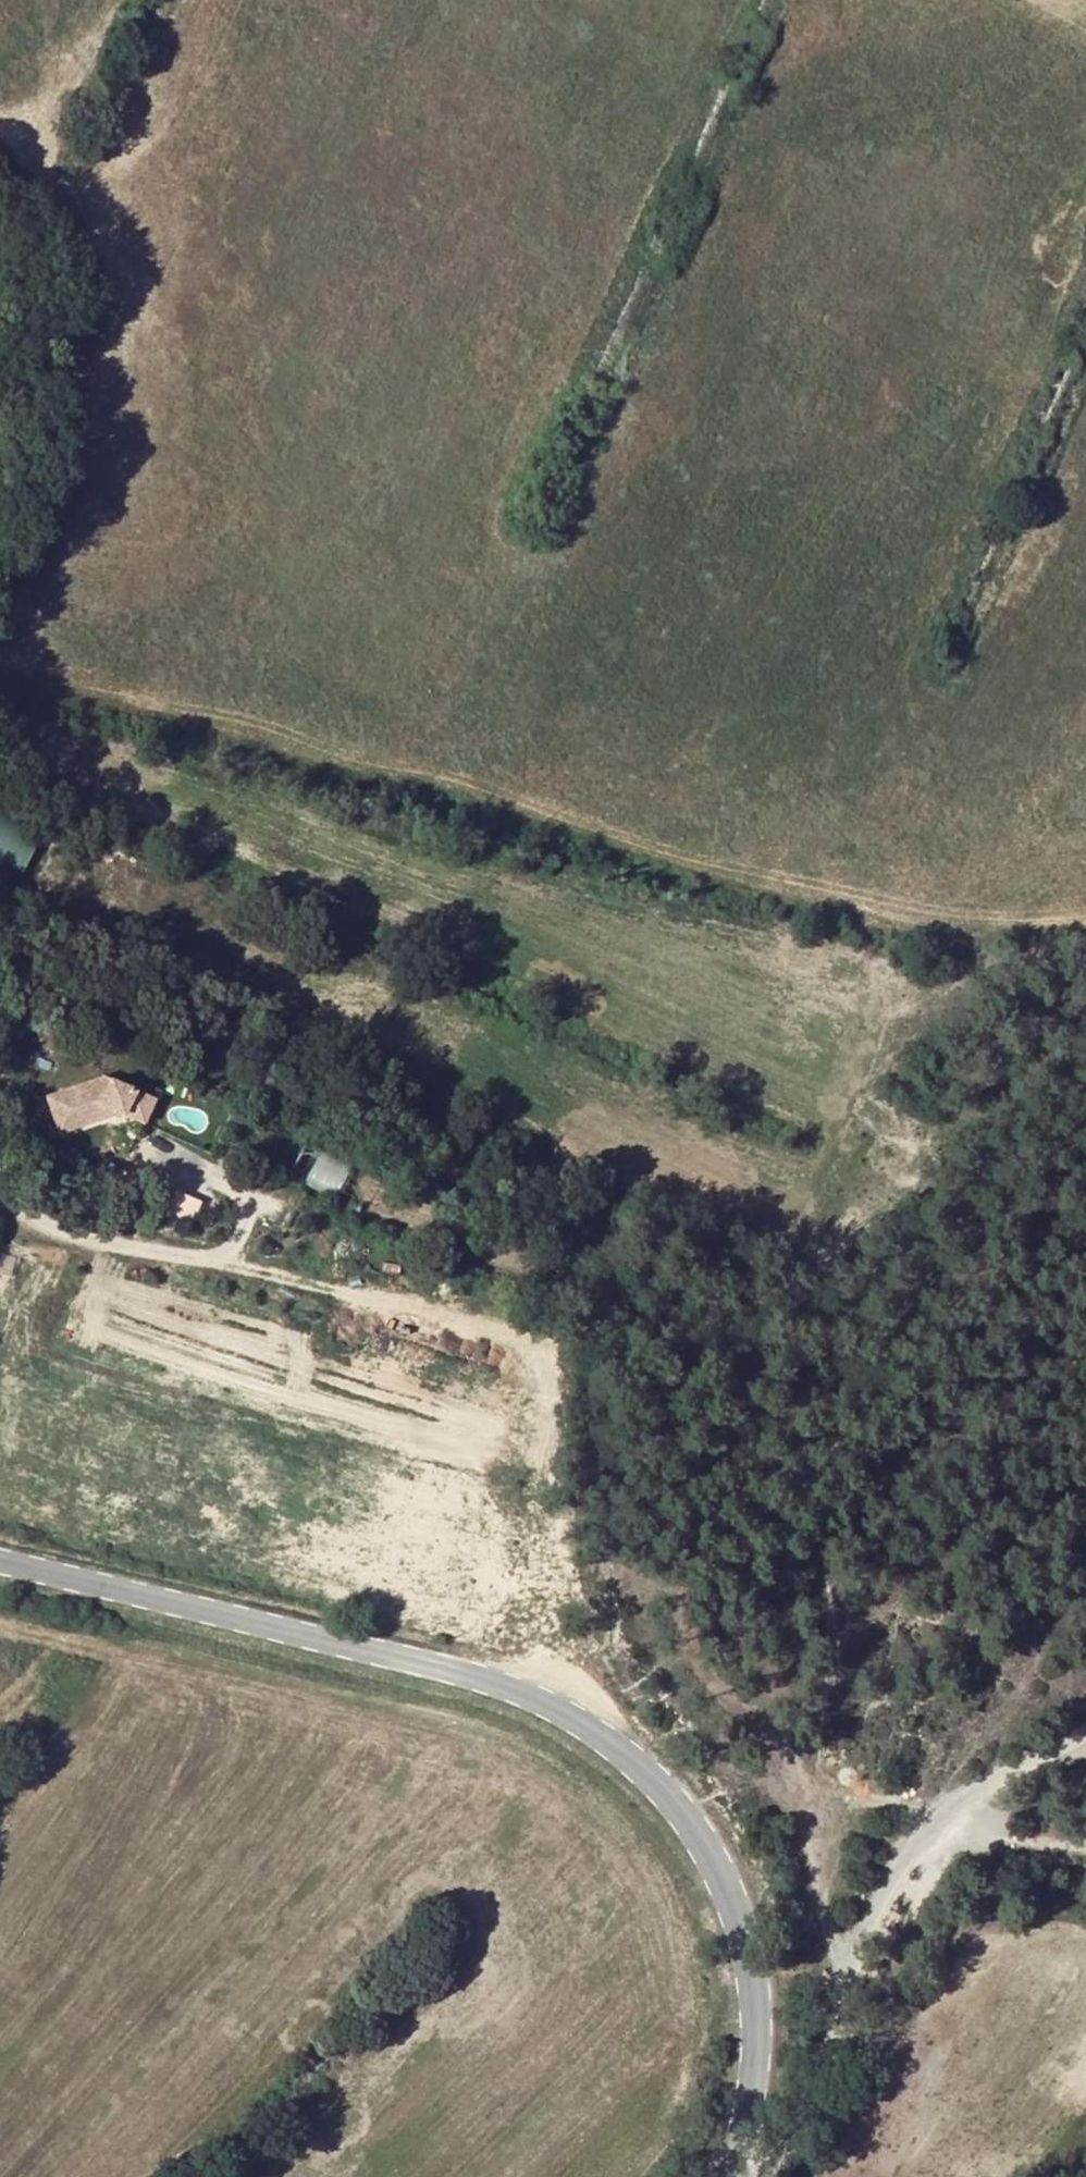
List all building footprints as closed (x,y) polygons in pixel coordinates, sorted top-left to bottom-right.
[(154,1099),(104,1076),(46,1096),(59,1133),(111,1115),(113,1110),(145,1123),(154,1099)]
